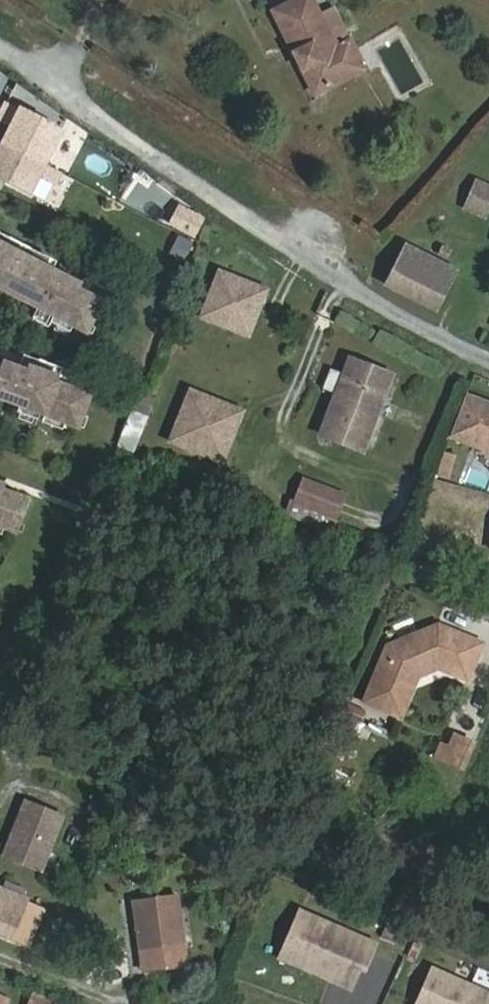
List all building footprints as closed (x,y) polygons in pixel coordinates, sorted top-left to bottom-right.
[(319,92),(363,70),(349,41),(336,47),(312,0),(297,0),(273,12),(303,72),(308,70),(319,92)] [(12,128),(4,144),(45,165),(61,133),(50,127),(51,126),(8,104),(4,111),(9,113),(3,124),(12,128)] [(4,111),(0,119),(0,122),(3,124),(9,113),(4,111)] [(4,144),(0,152),(0,179),(30,194),(39,178),(54,186),(61,173),(45,165),(4,144)] [(461,212),(484,222),(488,211),(488,186),(476,180),(461,212)] [(456,271),(407,245),(385,286),(436,312),(456,271)] [(104,307),(0,254),(0,291),(89,337),(104,307)] [(202,316),(248,335),(266,290),(220,271),(202,316)] [(363,451),(392,376),(351,360),(322,436),(363,451)] [(88,399),(2,367),(0,373),(0,402),(76,430),(88,399)] [(222,462),(242,412),(190,391),(170,441),(222,462)] [(132,452),(155,399),(138,392),(116,445),(132,452)] [(465,394),(449,436),(488,452),(488,404),(465,394)] [(345,495),(303,479),(294,503),(336,519),(345,495)] [(28,506),(0,495),(0,531),(16,537),(28,506)] [(436,627),(428,630),(441,635),(443,630),(436,627)] [(436,668),(465,681),(480,645),(443,630),(441,635),(428,630),(386,647),(363,702),(398,717),(416,675),(409,673),(412,666),(432,660),(438,662),(436,668)] [(409,673),(416,675),(436,668),(438,662),(432,660),(412,666),(409,673)] [(439,734),(432,761),(465,770),(472,742),(439,734)] [(42,874),(65,819),(27,802),(3,857),(42,874)] [(28,946),(44,908),(22,898),(25,891),(5,883),(3,890),(0,889),(0,935),(28,946)] [(186,968),(176,895),(134,901),(142,953),(161,950),(164,971),(186,968)] [(377,944),(301,911),(286,945),(320,960),(314,973),(351,990),(365,960),(369,951),(373,953),(377,944)] [(286,945),(280,958),(314,973),(320,960),(286,945)] [(365,960),(369,962),(373,953),(369,951),(365,960)] [(417,1003),(463,1003),(471,985),(433,968),(417,1003)] [(471,985),(463,1003),(488,1003),(488,993),(471,985)] [(29,1003),(55,1003),(34,994),(29,1003)]
